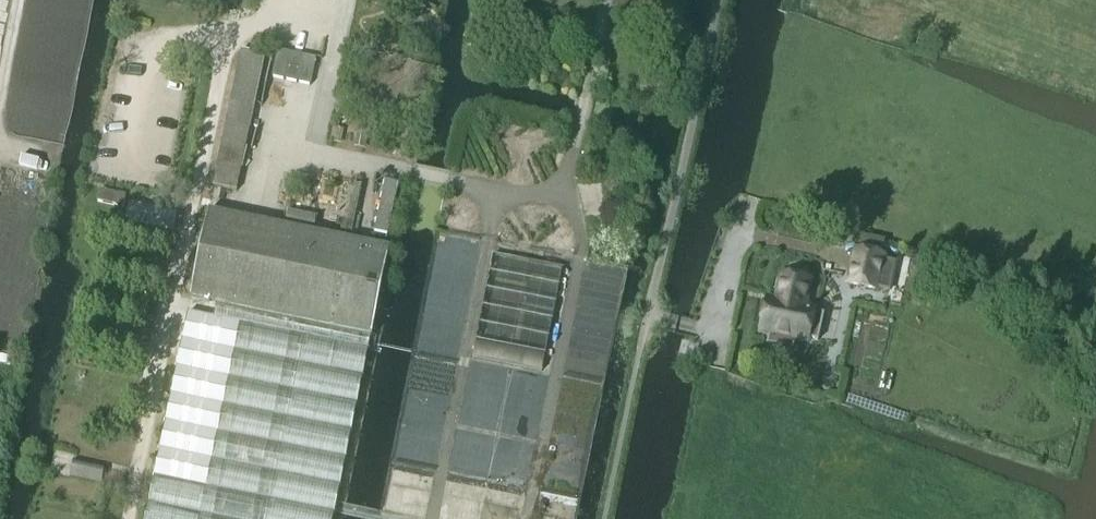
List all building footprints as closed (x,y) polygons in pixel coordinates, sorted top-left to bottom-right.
[(242,50),(213,187),(238,193),(267,55),(242,50)] [(278,51),(272,78),(311,86),(316,59),(278,51)] [(389,238),(400,185),(385,182),(375,235),(389,238)] [(100,190),(97,202),(124,208),(126,196),(100,190)] [(209,211),(191,298),(371,335),(389,248),(209,211)] [(855,252),(849,284),(874,289),(874,287),(888,289),(893,261),(879,259),(880,257),(855,252)] [(767,300),(761,332),(770,334),(768,343),(793,347),(794,339),(807,341),(807,339),(818,341),(822,316),(812,314),(812,312),(807,311),(812,284),(783,278),(778,302),(767,300)] [(146,518),(332,518),(371,335),(191,298),(146,518)] [(79,461),(75,478),(101,484),(105,467),(79,461)]
